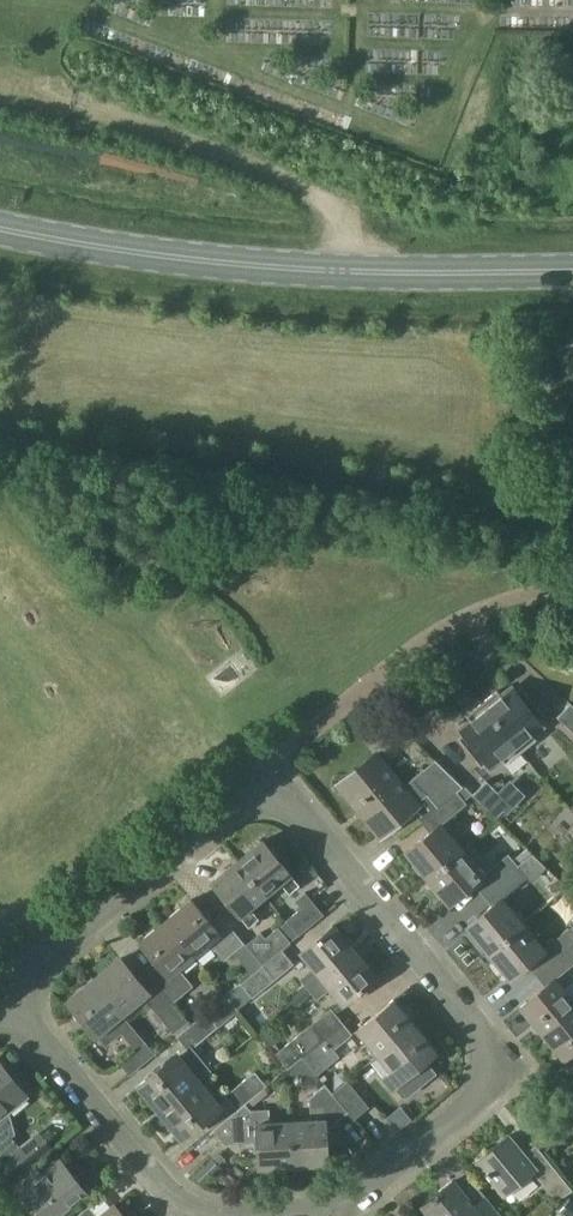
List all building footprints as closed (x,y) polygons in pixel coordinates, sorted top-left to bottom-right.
[(497,690),(481,702),(520,751),(536,738),(531,733),(542,724),(539,721),(544,716),(521,686),(515,691),(512,687),(501,695),(497,690)] [(504,764),(520,751),(481,702),(466,715),(470,720),(460,729),(463,733),(457,737),(481,767),(486,762),(489,766),(500,758),(504,764)] [(570,702),(559,714),(572,727),(572,705),(570,702)] [(457,791),(463,786),(435,759),(401,786),(376,754),(339,784),(379,833),(410,808),(428,793),(439,805),(457,791)] [(496,817),(510,803),(486,779),(472,793),(496,817)] [(449,816),(466,803),(460,794),(457,791),(439,805),(449,816)] [(406,850),(429,879),(463,851),(439,823),(406,850)] [(238,860),(265,893),(280,881),(289,892),(299,884),(290,873),(289,873),(262,840),(238,860)] [(449,903),(482,875),(463,851),(429,879),(449,903)] [(487,869),(497,881),(517,864),(508,853),(487,869)] [(546,867),(532,853),(517,864),(497,881),(507,894),(526,877),(530,881),(546,867)] [(249,906),(265,893),(238,860),(212,882),(239,915),(248,926),(259,918),(249,906)] [(298,935),(323,913),(305,891),(293,901),(300,910),(287,921),(298,935)] [(467,925),(490,952),(523,924),(501,897),(467,925)] [(191,899),(167,919),(193,952),(208,941),(224,959),(244,942),(219,913),(209,921),(191,899)] [(167,919),(140,941),(151,954),(147,957),(155,966),(148,972),(173,1002),(193,985),(180,969),(193,958),(190,955),(193,952),(167,919)] [(510,977),(544,949),(523,924),(490,952),(510,977)] [(289,997),(293,1002),(309,989),(322,978),(354,951),(333,925),(301,951),(313,966),(299,978),(305,985),(289,997)] [(263,965),(298,936),(290,927),(282,933),(277,927),(264,937),(258,930),(244,942),(263,965)] [(546,945),(556,956),(572,942),(572,932),(568,927),(546,945)] [(550,961),(560,974),(572,963),(572,942),(556,956),(550,961)] [(375,977),(354,951),(322,978),(309,989),(293,1002),(296,1005),(311,992),(316,999),(330,988),(343,1003),(375,977)] [(119,957),(94,979),(122,1013),(142,996),(170,1031),(172,1033),(173,1033),(188,1021),(173,1002),(148,972),(138,979),(119,957)] [(249,1003),(270,986),(257,969),(237,987),(249,1003)] [(521,1005),(542,1032),(572,1006),(572,1001),(554,977),(521,1005)] [(94,979),(67,1001),(96,1035),(96,1034),(106,1045),(122,1032),(135,1048),(145,1040),(122,1013),(94,979)] [(380,1056),(416,1027),(393,999),(350,1035),(358,1045),(366,1039),(380,1056)] [(542,1032),(563,1057),(572,1049),(572,1006),(542,1032)] [(188,1021),(173,1033),(176,1036),(188,1051),(223,1021),(211,1007),(190,1023),(188,1021)] [(319,1042),(343,1022),(331,1007),(275,1053),(288,1068),(302,1056),(319,1042)] [(416,1027),(380,1056),(391,1070),(384,1076),(392,1086),(397,1082),(409,1096),(438,1073),(426,1058),(435,1051),(416,1027)] [(135,1048),(118,1062),(129,1074),(155,1053),(155,1052),(147,1044),(145,1040),(135,1048)] [(334,1060),(319,1042),(302,1056),(317,1074),(334,1060)] [(160,1111),(198,1080),(176,1053),(138,1084),(160,1111)] [(0,1135),(0,1157),(18,1179),(34,1166),(35,1165),(11,1136),(15,1133),(7,1106),(23,1094),(0,1066),(0,1135)] [(237,1110),(245,1103),(267,1085),(254,1070),(225,1095),(237,1110)] [(369,1106),(347,1079),(332,1092),(333,1095),(347,1111),(353,1118),(369,1106)] [(198,1080),(160,1111),(182,1137),(220,1106),(198,1080)] [(326,1162),(324,1130),(347,1111),(333,1095),(332,1092),(325,1083),(309,1097),(310,1120),(291,1121),(293,1164),(326,1162)] [(293,1164),(291,1121),(269,1122),(269,1108),(250,1109),(245,1103),(237,1110),(212,1130),(223,1143),(239,1130),(252,1129),(253,1152),(257,1152),(258,1166),(293,1164)] [(503,1195),(536,1167),(509,1134),(476,1161),(503,1195)] [(34,1166),(18,1179),(12,1185),(27,1204),(35,1197),(51,1215),(52,1215),(84,1191),(61,1162),(42,1177),(34,1166)] [(536,1176),(556,1200),(565,1194),(572,1189),(551,1163),(536,1176)] [(421,1206),(429,1215),(502,1215),(485,1195),(474,1204),(454,1180),(421,1206)] [(556,1200),(552,1202),(560,1208),(558,1210),(565,1215),(572,1215),(572,1201),(565,1194),(556,1200)] [(114,1204),(100,1215),(124,1215),(114,1204)] [(88,1205),(75,1215),(97,1215),(88,1205)]
